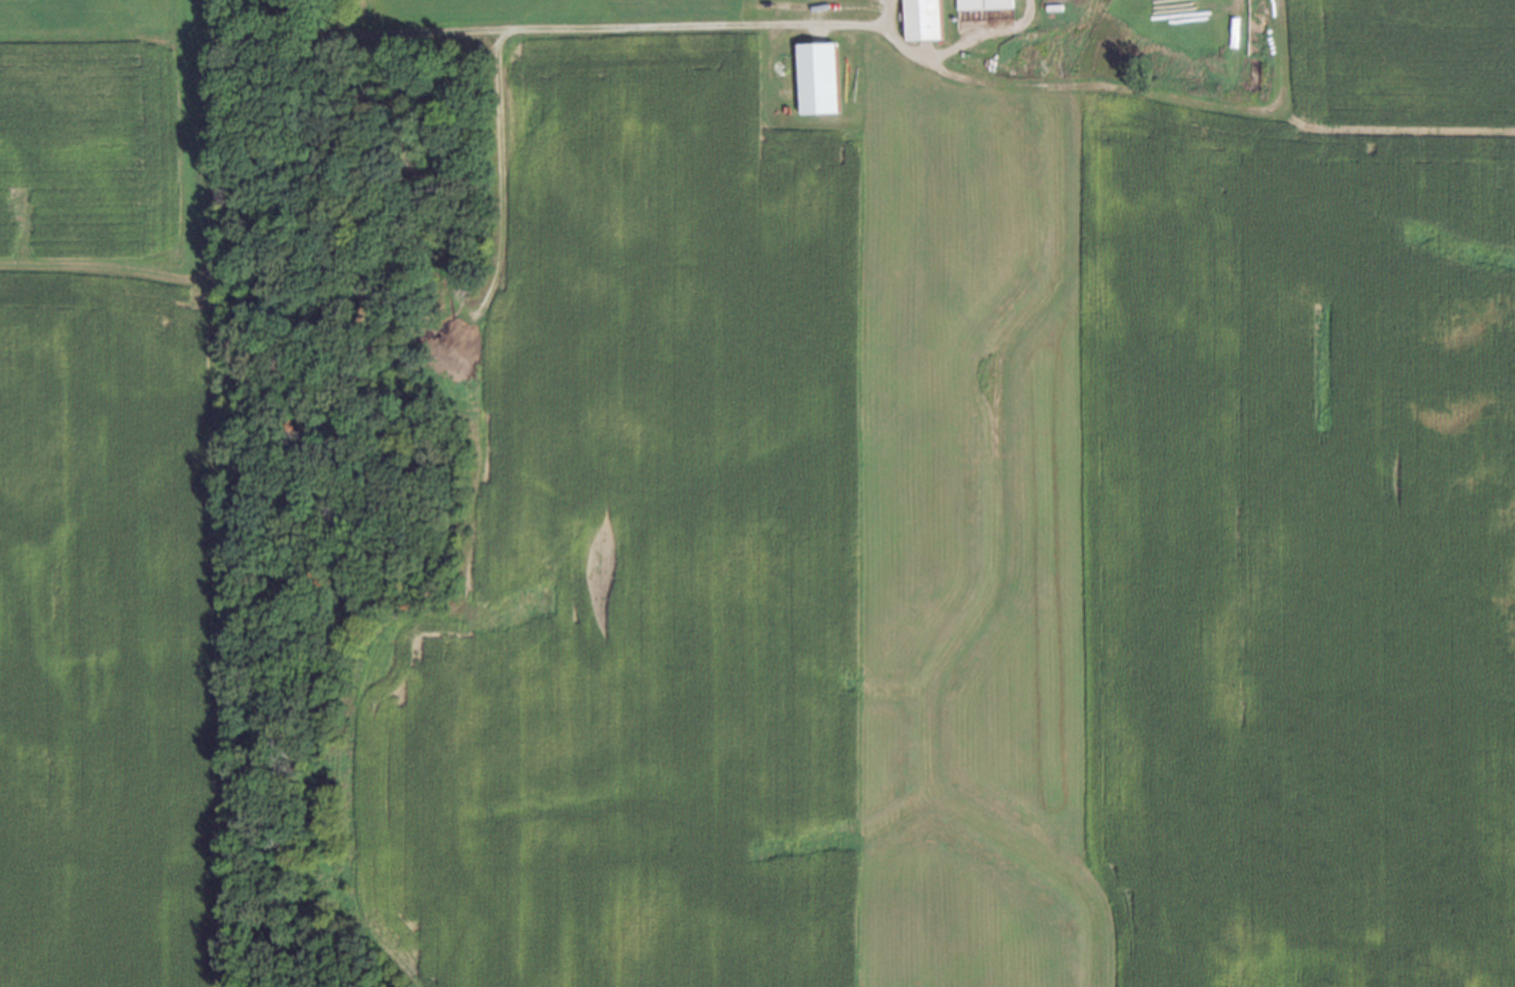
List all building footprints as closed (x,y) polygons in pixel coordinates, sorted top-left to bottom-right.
[(901,39),(900,0),(935,0),(936,38),(901,39)] [(796,113),(794,45),(831,44),(833,112),(796,113)]
